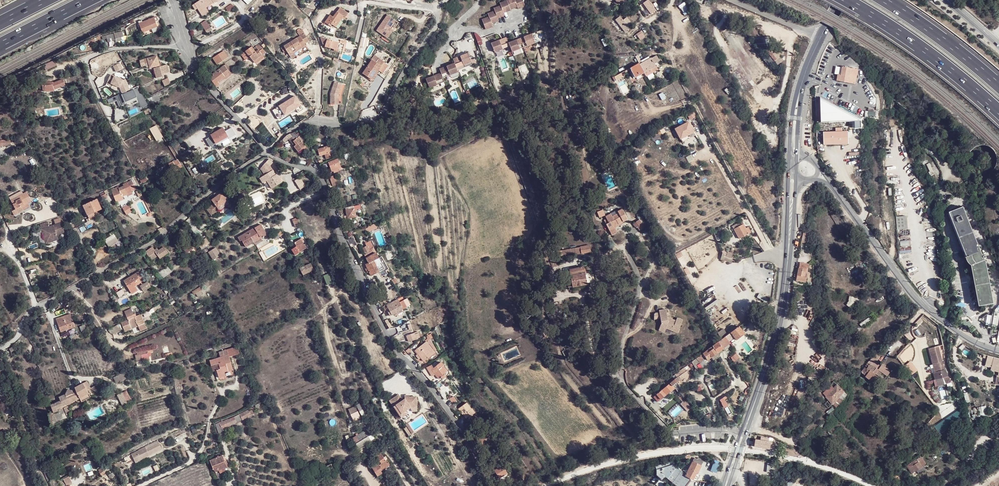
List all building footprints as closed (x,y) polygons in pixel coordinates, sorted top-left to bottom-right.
[(194,4),(195,5),(197,9),(200,12),(206,8),(205,6),(204,5),(211,0),(201,0),(194,4)] [(513,0),(507,0),(505,1),(506,1),(509,10),(516,8),(513,0)] [(513,0),(516,8),(517,10),(524,7),(521,0),(513,0)] [(509,10),(506,1),(499,4),(500,7),(502,14),(509,11),(509,10)] [(651,15),(656,11),(648,1),(643,4),(651,15)] [(685,3),(679,5),(681,12),(687,10),(685,3)] [(232,4),(225,7),(227,12),(234,9),(232,4)] [(502,14),(500,7),(493,9),(494,12),(497,19),(503,17),(502,14)] [(208,12),(206,8),(200,12),(202,16),(208,12)] [(339,8),(336,12),(342,17),(344,18),(347,14),(339,8)] [(324,21),(328,24),(329,23),(331,24),(335,27),(342,17),(336,12),(332,17),(329,15),(324,21)] [(497,19),(494,12),(487,15),(488,18),(491,25),(498,22),(497,19)] [(626,18),(623,20),(620,16),(612,22),(621,35),(629,29),(626,25),(630,22),(626,18)] [(142,33),(152,29),(157,27),(154,18),(138,23),(142,33)] [(397,24),(390,18),(379,33),(389,41),(395,33),(392,31),(397,24)] [(488,18),(481,21),(485,31),(492,28),(491,25),(488,18)] [(206,21),(201,24),(206,32),(211,28),(206,21)] [(401,26),(397,24),(392,31),(395,33),(401,26)] [(729,44),(742,35),(736,25),(723,33),(729,44)] [(108,42),(115,41),(115,39),(121,37),(124,37),(122,31),(106,36),(106,37),(102,38),(103,40),(107,39),(108,42)] [(636,34),(640,40),(644,38),(640,31),(636,34)] [(292,59),(296,56),(294,53),(293,52),(296,50),(296,51),(306,45),(305,42),(309,40),(304,33),(284,46),(292,59)] [(343,43),(321,37),(324,43),(326,44),(326,46),(341,50),(343,43)] [(520,43),(523,50),(535,46),(531,37),(526,39),(525,39),(525,40),(525,41),(520,43)] [(495,43),(490,45),(494,54),(509,48),(508,46),(506,40),(497,44),(497,43),(496,43),(495,43)] [(513,44),(508,46),(509,48),(511,55),(523,50),(520,43),(515,44),(514,44),(513,44)] [(251,47),(240,55),(244,60),(249,57),(252,62),(259,57),(255,52),(251,47)] [(223,51),(213,58),(216,64),(227,57),(223,51)] [(157,55),(139,61),(143,64),(149,62),(152,67),(156,67),(155,68),(158,78),(164,76),(163,73),(169,71),(167,64),(163,65),(163,62),(159,61),(157,55)] [(471,64),(467,55),(462,57),(461,57),(461,58),(461,59),(452,62),(454,66),(455,70),(471,64)] [(639,64),(630,69),(635,78),(651,68),(654,72),(658,70),(651,58),(640,65),(639,64)] [(361,74),(370,80),(374,74),(376,75),(384,63),(378,59),(375,63),(371,60),(361,74)] [(55,61),(46,65),(48,70),(57,66),(55,61)] [(143,64),(139,61),(137,62),(140,66),(143,66),(148,69),(152,67),(149,62),(143,64)] [(117,64),(110,67),(113,73),(120,70),(117,64)] [(212,73),(210,75),(209,76),(211,80),(213,82),(214,84),(215,85),(215,86),(219,84),(218,81),(224,77),(229,73),(225,67),(224,65),(213,74),(212,73)] [(455,70),(454,66),(449,68),(448,68),(448,69),(448,70),(439,74),(441,78),(442,81),(458,75),(455,70)] [(837,82),(849,84),(850,75),(856,76),(856,74),(862,75),(863,70),(843,67),(841,77),(838,77),(837,82)] [(120,81),(107,75),(104,82),(117,88),(119,94),(124,91),(127,90),(122,80),(120,81)] [(442,81),(441,78),(436,80),(435,80),(435,81),(435,82),(426,85),(429,93),(444,86),(442,81)] [(165,79),(159,81),(162,87),(167,85),(165,79)] [(54,81),(37,82),(37,88),(45,88),(46,91),(55,91),(65,86),(62,80),(55,83),(54,81)] [(340,85),(332,82),(328,93),(327,104),(336,104),(336,94),(340,85)] [(119,94),(116,95),(121,105),(132,100),(132,99),(135,97),(132,89),(125,92),(124,91),(119,94)] [(288,96),(277,104),(279,107),(290,99),(288,96)] [(486,100),(489,109),(498,106),(494,96),(486,100)] [(861,120),(820,97),(821,123),(861,123),(861,120)] [(682,143),(695,135),(688,123),(675,130),(682,143)] [(150,128),(157,143),(164,140),(156,125),(150,128)] [(217,136),(211,139),(214,144),(223,138),(224,140),(229,136),(226,131),(225,132),(223,129),(215,134),(217,136)] [(294,132),(293,132),(286,136),(283,139),(284,141),(289,139),(292,137),(294,141),(293,141),(295,145),(294,145),(297,152),(304,148),(305,152),(309,150),(306,146),(305,147),(302,141),(295,133),(294,132)] [(848,132),(823,133),(823,146),(849,146),(848,132)] [(320,156),(331,152),(330,147),(318,151),(320,156)] [(849,153),(849,161),(859,160),(859,152),(849,153)] [(270,162),(266,158),(258,168),(262,174),(260,176),(264,180),(265,179),(271,187),(281,180),(275,172),(274,173),(268,165),(270,162)] [(178,159),(170,163),(172,168),(166,171),(170,177),(180,171),(179,169),(183,166),(178,159)] [(342,168),(340,163),(337,164),(336,160),(328,163),(332,172),(342,168)] [(929,176),(934,173),(929,162),(926,164),(929,171),(928,172),(929,176)] [(125,186),(113,190),(118,202),(124,199),(123,196),(133,192),(133,191),(138,189),(133,180),(125,184),(125,186)] [(301,180),(295,183),(299,190),(305,187),(301,180)] [(10,196),(12,200),(24,193),(22,189),(10,196)] [(108,189),(100,193),(103,200),(108,198),(106,194),(111,192),(108,189)] [(24,193),(12,200),(19,213),(26,209),(23,205),(31,201),(26,192),(24,193)] [(217,197),(213,200),(214,201),(210,204),(211,205),(206,208),(211,214),(219,209),(228,202),(227,201),(228,200),(224,194),(223,195),(221,193),(217,197)] [(100,203),(98,200),(85,206),(90,219),(96,217),(94,214),(103,210),(100,203)] [(234,204),(230,207),(235,214),(239,212),(234,204)] [(131,206),(125,210),(128,214),(134,211),(131,206)] [(347,218),(355,217),(353,206),(346,207),(347,218)] [(992,302),(994,302),(986,262),(981,251),(963,207),(961,208),(979,252),(984,263),(992,302)] [(974,268),(982,306),(994,304),(994,302),(992,302),(984,263),(979,252),(961,208),(952,212),(969,256),(967,257),(966,257),(972,268),(974,268)] [(618,224),(619,225),(628,219),(622,209),(618,211),(617,209),(611,212),(612,214),(606,217),(608,221),(605,223),(609,231),(614,229),(613,226),(618,224)] [(949,212),(967,257),(969,256),(952,212),(949,212)] [(896,216),(896,230),(907,229),(907,216),(896,216)] [(41,225),(47,244),(59,240),(58,235),(66,233),(61,219),(55,220),(56,225),(51,227),(49,222),(41,225)] [(640,231),(646,227),(640,219),(633,224),(636,228),(638,228),(640,231)] [(739,239),(750,233),(748,227),(746,228),(742,221),(732,226),(739,239)] [(245,248),(256,241),(267,235),(260,224),(237,238),(239,242),(242,241),(245,248)] [(107,247),(118,243),(115,235),(104,239),(107,247)] [(267,235),(256,241),(258,243),(269,237),(267,235)] [(292,244),(293,247),(297,254),(305,250),(300,240),(292,244)] [(193,247),(190,242),(183,246),(188,253),(194,249),(193,247)] [(370,276),(382,271),(380,264),(378,260),(373,248),(369,250),(367,246),(362,248),(368,264),(366,265),(370,276)] [(145,252),(149,257),(156,252),(155,250),(153,247),(145,252)] [(159,251),(156,252),(159,257),(160,257),(162,260),(170,255),(165,247),(159,251)] [(591,254),(590,247),(581,248),(582,255),(591,254)] [(213,260),(220,256),(215,248),(208,252),(213,260)] [(663,258),(669,254),(666,250),(660,253),(663,258)] [(732,263),(734,254),(722,251),(720,260),(732,263)] [(156,252),(149,257),(152,261),(159,257),(156,252)] [(311,263),(300,268),(303,274),(314,269),(311,263)] [(804,282),(809,267),(800,264),(796,279),(804,282)] [(974,268),(972,268),(979,307),(982,306),(974,268)] [(569,271),(572,288),(577,287),(587,285),(584,269),(569,271)] [(139,272),(125,281),(131,290),(134,295),(146,288),(142,282),(140,279),(143,277),(139,272)] [(853,306),(853,302),(859,302),(859,297),(847,297),(847,306),(853,306)] [(398,300),(387,305),(388,308),(390,311),(388,312),(389,317),(410,306),(407,299),(400,303),(398,300)] [(123,313),(127,322),(133,320),(135,319),(137,318),(135,314),(133,316),(130,309),(123,313)] [(666,311),(659,312),(659,314),(660,324),(657,331),(663,333),(665,330),(676,335),(681,321),(676,320),(675,322),(667,319),(666,311)] [(969,321),(967,323),(967,322),(966,322),(966,319),(962,320),(962,318),(965,317),(966,317),(966,316),(964,313),(956,313),(955,318),(968,328),(972,324),(969,321)] [(71,314),(57,319),(62,332),(75,327),(71,314)] [(127,322),(119,326),(122,331),(134,327),(136,331),(141,328),(137,318),(135,319),(133,320),(127,322)] [(744,335),(738,327),(730,334),(736,342),(744,335)] [(420,331),(406,335),(409,342),(422,338),(420,331)] [(431,339),(427,334),(425,336),(426,338),(424,340),(425,341),(415,350),(417,353),(415,356),(419,360),(421,358),(424,361),(434,351),(436,348),(430,340),(431,339)] [(702,354),(707,361),(708,362),(711,359),(718,354),(729,346),(724,339),(719,342),(702,354)] [(152,349),(135,350),(136,362),(149,361),(149,356),(152,356),(152,349)] [(877,353),(869,362),(861,372),(865,377),(865,378),(869,381),(876,375),(879,371),(877,369),(872,364),(876,360),(878,361),(881,357),(877,353)] [(942,391),(947,390),(942,377),(941,374),(940,373),(940,371),(938,353),(932,354),(934,379),(942,391)] [(227,355),(227,354),(226,354),(210,359),(212,364),(219,361),(221,366),(217,368),(220,377),(227,374),(225,370),(234,366),(230,354),(227,355)] [(702,364),(707,361),(702,354),(698,357),(702,364)] [(733,363),(739,358),(735,354),(730,358),(733,363)] [(698,357),(691,362),(695,369),(702,364),(698,357)] [(444,375),(447,372),(443,367),(444,367),(441,360),(438,361),(440,363),(433,368),(432,365),(427,367),(432,377),(435,376),(439,380),(441,379),(444,376),(444,375)] [(872,364),(877,369),(881,364),(878,361),(876,360),(872,364)] [(686,372),(684,368),(678,373),(680,376),(682,375),(686,372)] [(886,368),(882,373),(886,377),(891,372),(886,368)] [(125,372),(118,375),(121,382),(128,378),(125,372)] [(677,384),(675,381),(656,396),(661,402),(676,391),(673,387),(677,384)] [(829,400),(833,405),(845,393),(834,382),(823,393),(829,400)] [(52,405),(54,410),(58,409),(81,398),(90,394),(89,391),(86,384),(77,388),(79,392),(76,393),(75,390),(70,390),(67,395),(60,398),(61,401),(52,405)] [(118,395),(120,400),(130,395),(128,390),(118,395)] [(130,395),(120,400),(123,406),(133,401),(130,395)] [(399,396),(389,403),(394,410),(391,412),(399,424),(410,416),(408,413),(412,410),(413,410),(419,410),(420,410),(419,398),(411,398),(411,396),(405,397),(406,400),(404,401),(399,396)] [(829,409),(833,405),(829,400),(824,405),(829,409)] [(467,418),(473,414),(464,403),(456,409),(463,419),(467,417),(467,418)] [(976,408),(978,417),(987,415),(986,406),(976,408)] [(250,409),(234,417),(237,422),(252,415),(250,409)] [(223,428),(221,422),(216,424),(219,433),(224,432),(223,428)] [(407,427),(404,430),(410,438),(413,436),(407,427)] [(363,431),(364,432),(359,436),(358,435),(356,436),(357,438),(354,440),(358,445),(358,446),(360,450),(372,442),(369,438),(372,436),(367,428),(363,431)] [(478,443),(488,438),(484,431),(475,437),(478,443)] [(490,441),(488,438),(478,443),(480,447),(490,441)] [(755,440),(754,447),(769,449),(769,448),(770,443),(770,442),(768,442),(759,441),(755,440)] [(159,444),(133,455),(135,462),(162,450),(159,444)] [(386,457),(383,458),(380,453),(376,456),(381,464),(379,466),(378,464),(372,468),(377,477),(382,474),(381,471),(390,466),(387,461),(388,460),(386,457)] [(215,469),(219,467),(222,472),(227,470),(224,465),(227,463),(223,455),(211,461),(215,469)] [(921,456),(906,466),(911,474),(927,464),(921,456)] [(692,481),(693,479),(700,465),(688,459),(682,470),(684,474),(686,475),(691,480),(692,481)] [(691,480),(686,475),(684,474),(682,470),(675,465),(674,460),(661,463),(662,465),(655,466),(656,469),(657,471),(657,472),(663,478),(664,477),(675,485),(686,485),(691,480)] [(716,473),(719,464),(713,462),(710,471),(716,473)] [(493,469),(495,473),(499,478),(507,474),(501,463),(493,468),(493,469)] [(141,470),(143,476),(150,472),(148,467),(141,470)] [(62,479),(66,485),(72,483),(69,476),(62,479)]
